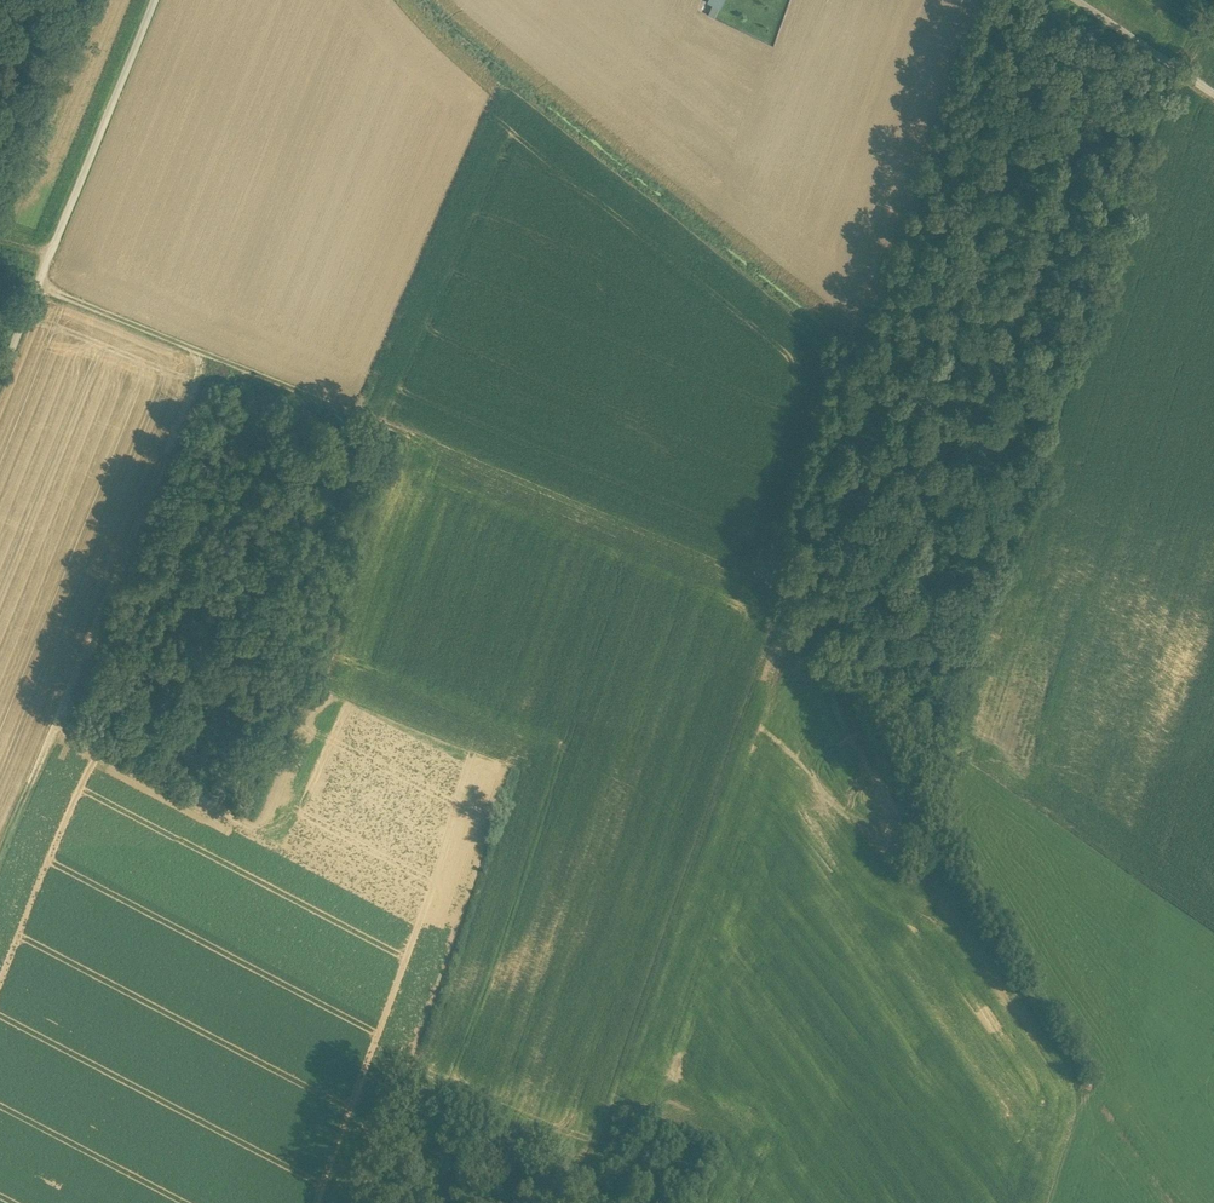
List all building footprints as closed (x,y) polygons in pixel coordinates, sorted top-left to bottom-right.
[(775,24),(762,17),(756,29),(769,36),(775,24)]
